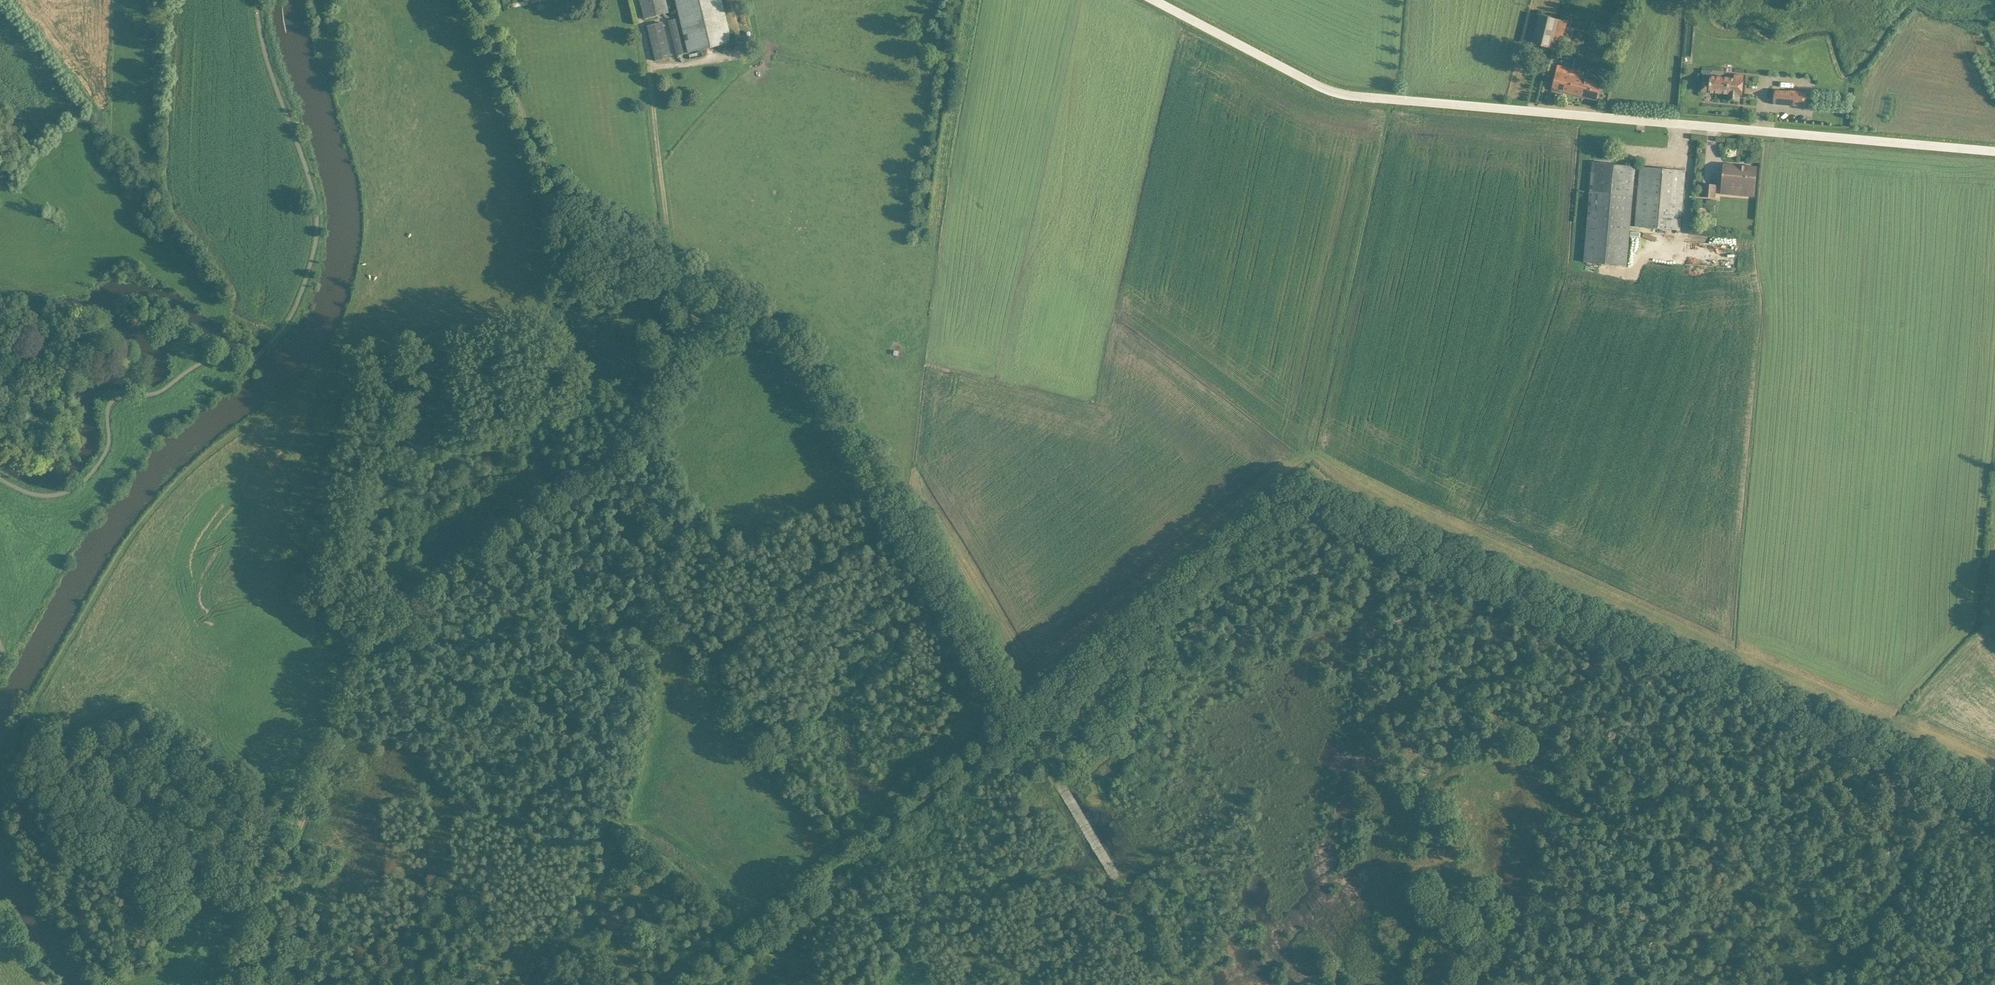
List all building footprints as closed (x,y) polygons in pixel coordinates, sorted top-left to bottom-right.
[(716,0),(640,0),(643,12),(677,4),(681,18),(647,26),(655,57),(726,40),(716,0)] [(1543,11),(1521,12),(1522,36),(1544,35),(1543,11)] [(1552,89),(1599,102),(1604,83),(1585,77),(1587,71),(1559,64),(1552,89)] [(1743,99),(1743,94),(1748,95),(1750,74),(1736,73),(1736,75),(1712,74),(1711,81),(1704,81),(1703,92),(1729,94),(1729,98),(1743,99)] [(1768,88),(1768,104),(1801,106),(1802,89),(1768,88)] [(1685,167),(1593,160),(1585,262),(1627,265),(1630,227),(1681,231),(1685,167)] [(1723,195),(1757,197),(1759,164),(1725,162),(1723,195)] [(1716,183),(1706,183),(1706,196),(1716,196),(1716,183)] [(1745,245),(1730,243),(1727,263),(1742,266),(1745,245)]
